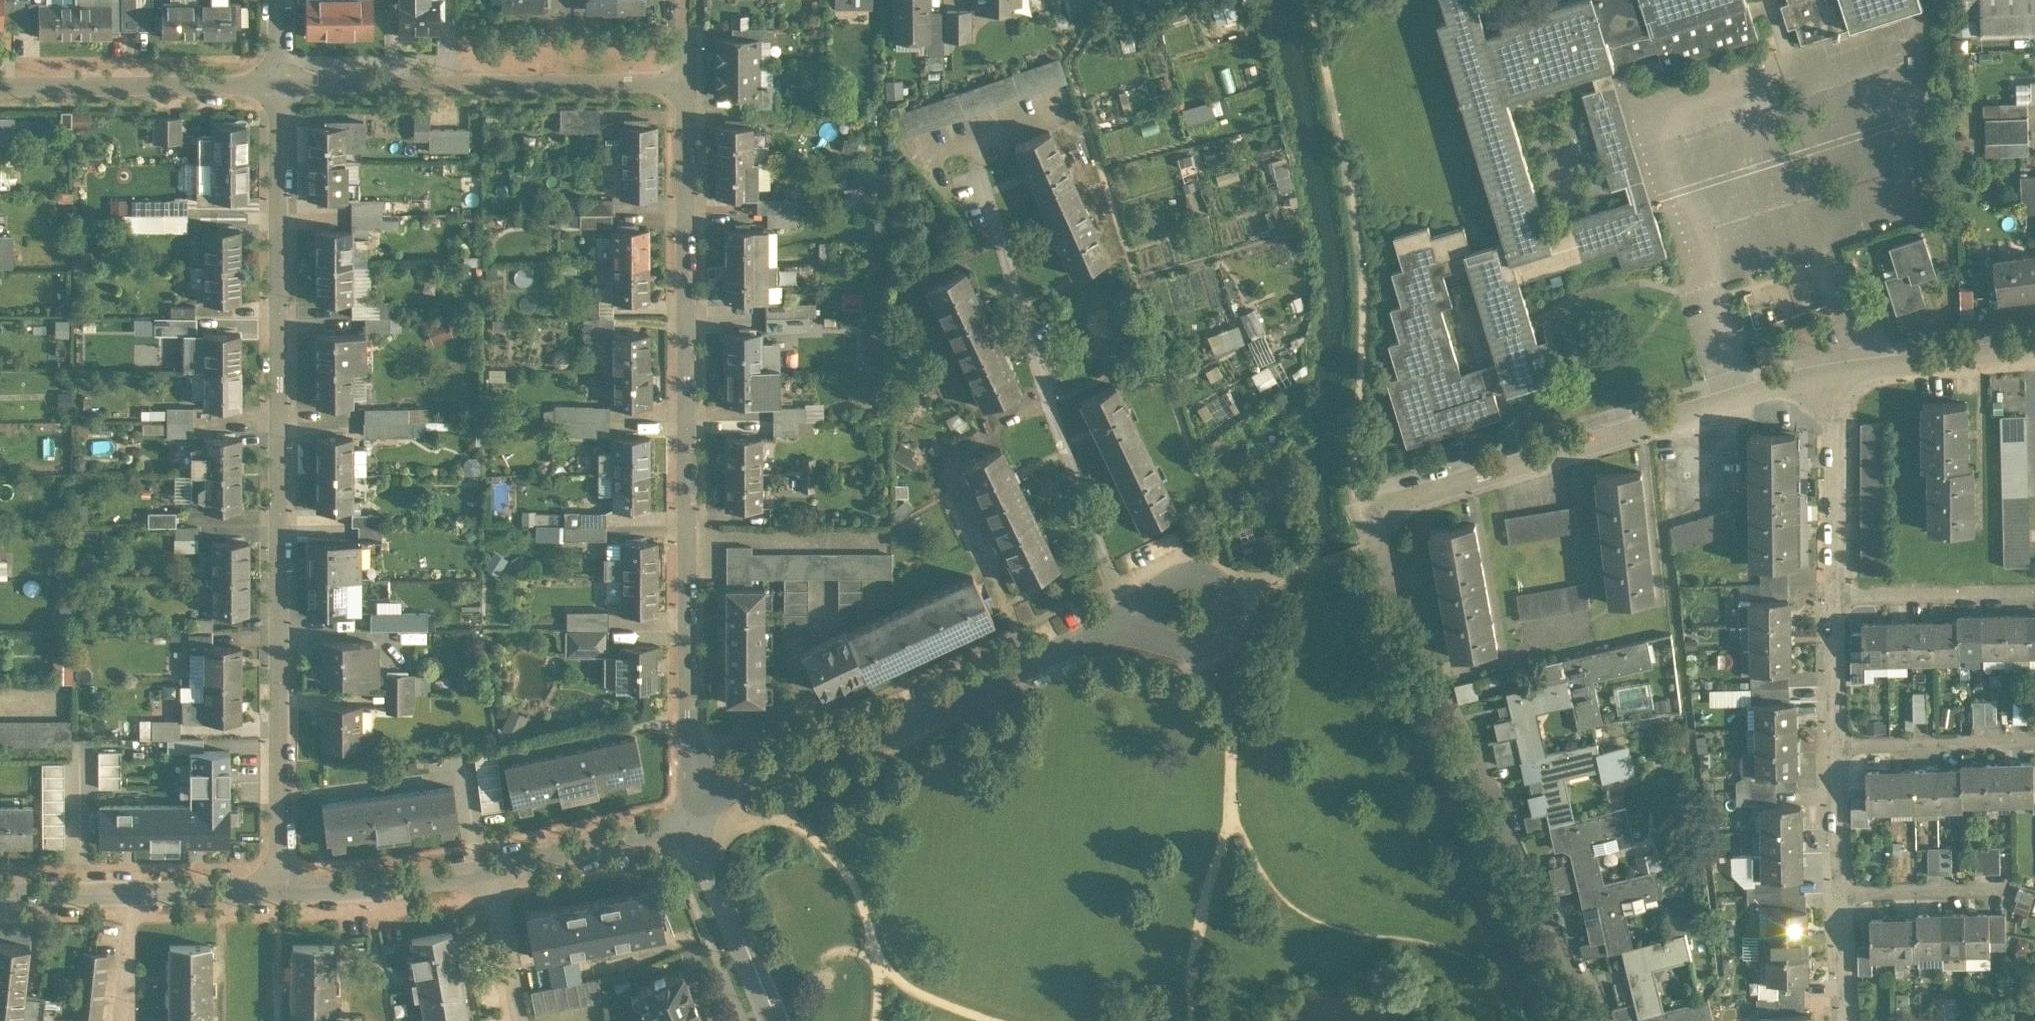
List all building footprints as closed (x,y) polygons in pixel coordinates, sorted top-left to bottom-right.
[(1,21),(15,21),(15,0),(0,0),(1,21)] [(15,21),(15,27),(31,26),(31,3),(30,0),(15,0),(15,21)] [(31,3),(31,26),(39,26),(40,36),(76,36),(75,0),(47,0),(47,3),(31,3)] [(118,0),(75,0),(76,36),(112,36),(113,31),(118,31),(118,0)] [(137,0),(123,0),(123,30),(137,30),(137,5),(137,0)] [(198,2),(199,36),(235,36),(235,26),(240,26),(240,2),(229,2),(229,0),(198,0),(198,2)] [(307,35),(373,35),(373,0),(307,0),(307,35)] [(399,35),(416,35),(416,30),(439,30),(439,13),(444,13),(444,8),(444,0),(399,0),(399,35)] [(491,2),(503,2),(503,8),(541,8),(541,0),(491,0),(491,2)] [(587,8),(602,8),(604,10),(615,10),(615,0),(587,0),(587,8)] [(615,10),(626,10),(628,8),(643,7),(643,2),(643,0),(615,0),(615,10)] [(896,35),(926,35),(927,34),(928,34),(928,12),(927,0),(895,0),(896,35)] [(976,10),(1014,10),(1014,0),(976,0),(976,10)] [(1610,44),(1653,31),(1644,0),(1571,0),(1504,20),(1507,28),(1488,34),(1478,0),(1446,0),(1451,19),(1441,22),(1508,240),(1472,251),(1465,227),(1433,237),(1430,226),(1396,237),(1406,269),(1394,272),(1404,305),(1393,308),(1402,340),(1391,344),(1400,377),(1389,380),(1409,446),(1503,416),(1495,392),(1509,388),(1510,392),(1550,380),(1544,359),(1548,358),(1545,350),(1542,351),(1534,325),(1520,281),(1620,250),(1625,268),(1668,255),(1656,215),(1645,218),(1639,199),(1632,201),(1548,227),(1508,98),(1593,72),(1611,67),(1616,65),(1610,44)] [(1747,0),(1644,0),(1664,66),(1710,52),(1758,37),(1747,0)] [(1781,2),(1788,25),(1796,23),(1802,42),(1834,32),(1835,35),(1841,33),(1840,30),(1923,4),(1922,0),(1786,0),(1781,2)] [(1962,15),(1981,14),(1981,35),(2034,33),(2034,0),(1961,0),(1962,15)] [(198,2),(162,2),(162,36),(199,36),(198,2)] [(150,5),(137,5),(137,30),(151,30),(150,5)] [(971,38),(970,9),(944,9),(945,38),(971,38)] [(943,45),(943,11),(928,12),(928,34),(927,34),(926,35),(926,46),(943,45)] [(758,38),(716,39),(716,66),(758,66),(758,42),(758,38)] [(1058,59),(901,113),(898,103),(890,106),(890,140),(1065,79),(1058,59)] [(758,66),(716,66),(716,93),(740,93),(758,93),(758,84),(758,66)] [(1656,215),(1611,67),(1593,72),(1598,88),(1604,86),(1628,165),(1633,181),(1627,183),(1632,201),(1639,199),(1645,218),(1656,215)] [(774,84),(758,84),(758,93),(740,93),(740,106),(761,106),(774,106),(774,84)] [(1628,165),(1604,86),(1598,88),(1584,92),(1608,172),(1628,165)] [(1223,94),(1180,106),(1184,123),(1227,112),(1223,94)] [(2028,101),(2000,102),(2000,116),(1986,117),(1987,141),(2001,140),(2001,154),(2029,153),(2028,101)] [(774,106),(761,106),(761,118),(789,118),(789,106),(781,106),(774,106)] [(598,108),(562,108),(562,128),(598,128),(598,108)] [(182,116),(154,116),(154,142),(181,142),(182,116)] [(739,118),(725,118),(725,124),(716,124),(716,160),(752,160),(752,124),(739,124),(739,118)] [(0,119),(0,133),(4,133),(4,134),(13,134),(14,119),(0,119)] [(364,122),(329,122),(329,125),(345,125),(345,151),(364,151),(364,122)] [(248,125),(212,125),(212,134),(199,134),(199,161),(248,161),(248,125)] [(329,125),(308,125),(308,161),(345,161),(345,151),(345,125),(329,125)] [(656,125),(620,125),(620,142),(606,141),(606,160),(620,160),(656,160),(656,125)] [(1049,129),(1016,144),(1072,272),(1105,258),(1049,129)] [(469,130),(429,130),(429,139),(429,152),(468,152),(469,130)] [(1277,190),(1292,186),(1284,154),(1268,159),(1277,190)] [(656,160),(620,160),(620,196),(656,196),(656,160)] [(752,160),(716,160),(716,196),(752,195),(752,163),(752,160)] [(248,161),(199,161),(199,202),(214,202),(214,197),(248,197),(248,161)] [(345,161),(308,161),(308,197),(345,197),(345,161)] [(1628,165),(1608,172),(1613,187),(1627,183),(1633,181),(1628,165)] [(2021,175),(2023,212),(2034,211),(2034,174),(2021,175)] [(580,198),(564,198),(564,212),(580,212),(580,198)] [(612,198),(580,198),(580,212),(612,212),(612,198)] [(796,198),(758,198),(758,212),(767,212),(796,212),(796,198)] [(383,199),(351,199),(352,213),(356,213),(383,213),(383,199)] [(163,200),(133,200),(133,213),(163,213),(163,200)] [(796,212),(767,212),(767,225),(796,225),(796,212)] [(163,213),(133,213),(133,227),(164,227),(163,213)] [(383,213),(356,213),(356,227),(383,227),(383,213)] [(761,264),(761,228),(724,229),(724,264),(752,264),(761,264)] [(240,229),(204,229),(204,265),(240,265),(240,229)] [(352,229),(316,229),(316,265),(369,265),(368,237),(352,237),(352,229)] [(648,229),(612,229),(612,264),(648,264),(648,229)] [(1924,235),(1891,246),(1901,278),(1888,282),(1898,312),(1926,302),(1918,278),(1936,272),(1924,235)] [(0,236),(0,266),(10,266),(11,250),(3,249),(3,236),(0,236)] [(1994,260),(1996,276),(1989,277),(1991,297),(1999,296),(1999,297),(2034,293),(2034,255),(1994,260)] [(648,264),(612,264),(612,300),(648,300),(648,264)] [(752,264),(724,264),(724,300),(767,300),(767,285),(777,285),(777,264),(761,264),(752,264)] [(240,265),(204,265),(204,301),(241,301),(240,265)] [(369,265),(316,265),(316,301),(352,301),(352,293),(369,292),(369,265)] [(1018,390),(962,268),(927,285),(983,406),(1018,390)] [(841,307),(860,307),(860,292),(841,291),(841,307)] [(369,301),(369,292),(352,293),(352,301),(353,317),(365,316),(366,316),(389,316),(389,300),(369,301)] [(794,303),(765,303),(765,316),(789,316),(794,316),(794,303)] [(195,305),(171,305),(171,317),(195,317),(195,305)] [(366,316),(365,316),(365,333),(365,334),(366,334),(366,331),(389,331),(389,316),(366,316)] [(789,316),(765,316),(765,329),(789,329),(789,316)] [(1236,322),(1205,334),(1213,353),(1243,341),(1236,322)] [(761,332),(725,332),(725,368),(761,368),(761,367),(761,332)] [(1262,332),(1247,339),(1258,363),(1273,356),(1262,332)] [(241,333),(204,333),(205,369),(241,369),(241,333)] [(365,333),(316,333),(316,369),(352,369),(365,369),(365,334),(365,333)] [(648,333),(612,333),(612,368),(648,368),(648,333)] [(877,364),(877,344),(854,344),(854,364),(877,364)] [(761,367),(761,368),(725,368),(725,404),(779,404),(778,367),(761,367)] [(648,368),(612,368),(612,404),(649,404),(648,368)] [(241,369),(205,369),(205,405),(241,405),(241,369)] [(352,369),(316,369),(316,405),(352,405),(352,369)] [(1144,447),(1114,384),(1081,399),(1112,463),(1144,447)] [(1201,417),(1230,414),(1228,398),(1200,401),(1201,417)] [(1968,465),(1967,402),(1924,403),(1924,466),(1930,466),(1931,529),(1974,529),(1974,465),(1968,465)] [(609,421),(609,406),(584,407),(584,421),(609,421)] [(805,406),(773,406),(773,420),(797,420),(805,420),(805,406)] [(193,407),(167,407),(167,421),(193,421),(193,407)] [(390,407),(364,407),(364,421),(390,421),(390,407)] [(2027,413),(2002,414),(2003,427),(2027,426),(2027,413)] [(797,420),(773,420),(773,434),(797,434),(797,420)] [(193,421),(167,421),(167,436),(193,436),(193,421)] [(390,421),(364,421),(364,435),(407,435),(407,421),(390,421)] [(609,421),(584,421),(584,435),(609,435),(609,421)] [(1887,421),(1862,421),(1862,434),(1887,434),(1887,421)] [(2027,426),(2003,427),(2003,438),(2027,438),(2027,426)] [(1796,431),(1752,431),(1753,562),(1798,562),(1796,431)] [(1887,434),(1862,434),(1862,445),(1887,445),(1887,434)] [(241,437),(205,437),(205,448),(192,448),(192,473),(241,473),(241,437)] [(352,437),(316,437),(316,473),(352,473),(352,437)] [(649,437),(613,437),(613,473),(649,473),(649,437)] [(761,437),(725,437),(725,472),(761,472),(761,437)] [(2027,438),(2003,438),(2003,450),(2028,449),(2027,438)] [(917,464),(924,452),(906,442),(899,455),(917,464)] [(1887,445),(1862,445),(1862,457),(1887,457),(1887,445)] [(1056,566),(1000,447),(964,464),(1021,582),(1020,583),(1021,584),(1057,566),(1057,565),(1056,566)] [(1174,511),(1144,447),(1112,463),(1142,526),(1174,511)] [(2028,449),(2003,450),(2003,461),(2028,461),(2028,449)] [(1887,457),(1862,457),(1862,468),(1887,468),(1887,457)] [(816,458),(801,458),(801,489),(816,489),(816,458)] [(2028,461),(2003,461),(2004,473),(2028,472),(2028,461)] [(1887,468),(1862,468),(1862,480),(1887,480),(1887,468)] [(1642,470),(1598,475),(1602,506),(1600,506),(1600,507),(1602,507),(1608,569),(1607,569),(1607,570),(1608,570),(1612,601),(1656,596),(1642,470)] [(761,472),(725,472),(725,508),(761,508),(761,472)] [(2028,472),(2004,473),(2004,484),(2028,483),(2028,472)] [(241,473),(192,473),(193,499),(205,499),(205,509),(241,509),(241,473)] [(352,473),(316,473),(316,509),(352,509),(352,473)] [(649,473),(613,473),(613,508),(649,508),(649,473)] [(1887,480),(1862,480),(1862,491),(1887,491),(1887,480)] [(2028,483),(2004,484),(2004,495),(2029,495),(2028,483)] [(1887,491),(1862,491),(1863,503),(1887,503),(1887,491)] [(2029,495),(2004,495),(2004,507),(2029,506),(2029,495)] [(1887,503),(1863,503),(1863,514),(1887,514),(1887,503)] [(1576,505),(1541,511),(1544,534),(1579,528),(1576,505)] [(2029,506),(2004,507),(2005,518),(2029,518),(2029,506)] [(1732,508),(1719,511),(1726,532),(1738,529),(1732,508)] [(176,511),(148,511),(148,525),(176,525),(176,511)] [(606,511),(577,511),(577,513),(577,525),(578,525),(606,525),(606,511)] [(1541,511),(1506,516),(1509,540),(1544,534),(1541,511)] [(1719,511),(1707,515),(1714,536),(1726,532),(1719,511)] [(382,513),(352,513),(352,525),(382,525),(382,513)] [(577,513),(564,513),(564,525),(577,525),(577,513)] [(1887,514),(1863,514),(1863,526),(1887,526),(1887,514)] [(1707,515),(1695,519),(1702,540),(1714,536),(1707,515)] [(2029,518),(2005,518),(2005,530),(2029,529),(2029,518)] [(1695,519),(1683,522),(1690,543),(1702,540),(1695,519)] [(1475,522),(1432,529),(1432,531),(1433,531),(1439,561),(1437,561),(1437,562),(1439,562),(1450,623),(1448,623),(1448,624),(1450,624),(1456,654),(1455,654),(1456,655),(1499,647),(1498,646),(1475,523),(1476,523),(1475,522)] [(1683,522),(1671,526),(1674,548),(1690,543),(1683,522)] [(198,525),(176,526),(176,537),(198,537),(198,525)] [(577,525),(564,525),(564,539),(578,539),(578,538),(578,525),(577,525)] [(606,525),(578,525),(578,538),(606,539),(606,525)] [(1887,526),(1863,526),(1863,537),(1887,537),(1887,526)] [(2029,529),(2005,530),(2005,541),(2030,540),(2029,529)] [(198,537),(174,538),(174,551),(198,550),(198,537)] [(1887,537),(1863,537),(1863,549),(1887,549),(1887,537)] [(2030,540),(2005,541),(2005,552),(2030,552),(2030,540)] [(249,541),(213,541),(213,577),(249,577),(249,541)] [(360,541),(308,541),(308,577),(360,577),(360,541)] [(657,541),(621,541),(621,559),(605,560),(605,577),(621,577),(657,577),(657,541)] [(751,545),(728,545),(728,582),(751,582),(751,577),(751,554),(751,545)] [(1887,549),(1863,549),(1863,560),(1887,561),(1887,549)] [(2030,552),(2005,552),(2005,565),(2030,564),(2030,552)] [(892,553),(751,554),(751,577),(892,576),(892,553)] [(1887,561),(1863,560),(1863,573),(1887,573),(1887,561)] [(1788,570),(1762,570),(1763,583),(1788,582),(1788,570)] [(848,633),(847,634),(864,669),(866,674),(992,615),(972,574),(848,633)] [(249,577),(213,577),(213,613),(249,613),(249,577)] [(360,577),(308,577),(308,613),(361,613),(360,577)] [(390,577),(372,577),(372,601),(394,601),(394,590),(389,590),(390,577)] [(657,577),(621,577),(621,612),(628,612),(628,618),(652,619),(652,612),(657,612),(657,577)] [(808,577),(784,577),(784,624),(808,624),(808,577)] [(862,577),(838,577),(838,612),(862,612),(862,577)] [(1587,582),(1553,587),(1557,611),(1591,605),(1587,582)] [(1788,582),(1763,583),(1763,595),(1788,594),(1788,582)] [(1763,595),(1763,583),(1741,583),(1742,595),(1763,595)] [(1553,587),(1517,593),(1521,617),(1557,611),(1553,587)] [(763,588),(726,588),(726,702),(764,702),(763,588)] [(1789,598),(1752,599),(1752,600),(1740,600),(1740,624),(1752,624),(1753,623),(1790,622),(1789,598)] [(608,610),(567,610),(567,630),(606,630),(608,630),(608,610)] [(2007,653),(2006,614),(1983,615),(1984,653),(1984,665),(2008,665),(2007,653)] [(2031,652),(2030,614),(2006,614),(2007,653),(2031,652)] [(213,615),(185,617),(185,629),(212,629),(213,615)] [(1984,653),(1983,615),(1958,615),(1958,620),(1959,620),(1960,653),(1984,653)] [(1958,620),(1935,621),(1936,658),(1961,658),(1960,653),(1959,620),(1958,620)] [(1911,621),(1888,622),(1889,660),(1912,659),(1911,621)] [(1935,621),(1911,621),(1912,659),(1936,658),(1935,621)] [(1790,622),(1753,623),(1752,624),(1753,628),(1744,628),(1745,646),(1745,647),(1790,646),(1790,622)] [(1888,622),(1863,623),(1864,631),(1864,650),(1864,660),(1866,660),(1889,660),(1888,622)] [(400,638),(425,638),(425,628),(400,628),(400,638)] [(606,630),(567,630),(567,654),(604,654),(606,654),(606,630)] [(846,631),(802,651),(821,690),(864,669),(847,634),(848,633),(846,631)] [(1864,631),(1851,632),(1851,650),(1864,650),(1864,631)] [(212,634),(189,635),(189,652),(204,652),(204,646),(208,646),(213,646),(212,634)] [(371,642),(323,641),(323,681),(371,681),(371,642)] [(1626,642),(1547,661),(1551,679),(1569,675),(1573,695),(1573,696),(1580,725),(1601,720),(1590,672),(1630,663),(1626,642)] [(655,645),(621,645),(621,654),(606,654),(604,654),(604,687),(621,687),(621,688),(657,688),(657,669),(655,669),(655,645)] [(213,646),(208,646),(204,646),(204,652),(204,683),(241,683),(241,646),(213,646)] [(1790,646),(1745,647),(1745,646),(1744,646),(1744,670),(1748,670),(1751,670),(1789,670),(1790,670),(1790,646)] [(1864,650),(1851,650),(1851,680),(1866,680),(1866,660),(1864,660),(1864,650)] [(388,712),(415,711),(414,670),(386,671),(388,712)] [(1789,670),(1751,670),(1752,686),(1789,685),(1789,670)] [(1551,679),(1508,689),(1513,714),(1496,719),(1500,737),(1518,733),(1524,758),(1536,755),(1536,754),(1547,751),(1536,704),(1573,696),(1573,695),(1569,675),(1551,679)] [(241,683),(204,683),(204,720),(241,720),(241,683)] [(1709,686),(1710,702),(1749,701),(1749,685),(1709,686)] [(1789,685),(1752,686),(1752,702),(1789,702),(1789,685)] [(1927,691),(1913,691),(1914,720),(1928,720),(1927,691)] [(1997,699),(1985,700),(1986,722),(1997,722),(1997,699)] [(1986,722),(1985,700),(1973,700),(1974,722),(1986,722)] [(1752,702),(1748,703),(1749,727),(1758,727),(1758,726),(1796,725),(1795,702),(1789,702),(1752,702)] [(359,705),(321,705),(321,745),(359,744),(359,705)] [(181,718),(151,719),(151,737),(181,737),(181,718)] [(1867,729),(1884,728),(1884,719),(1866,719),(1867,729)] [(0,721),(0,743),(70,743),(70,721),(0,721)] [(1796,725),(1758,726),(1758,727),(1759,749),(1759,750),(1796,749),(1796,725)] [(1500,737),(1495,738),(1501,763),(1524,758),(1518,733),(1500,737)] [(637,737),(507,765),(515,800),(644,773),(637,737)] [(1547,751),(1536,754),(1536,755),(1524,758),(1528,776),(1533,774),(1537,792),(1532,793),(1536,812),(1549,809),(1552,821),(1573,816),(1563,769),(1603,760),(1601,751),(1598,739),(1547,751)] [(1627,746),(1601,751),(1603,760),(1606,775),(1633,769),(1627,746)] [(98,778),(121,778),(121,749),(98,748),(98,778)] [(1796,749),(1759,750),(1759,749),(1746,749),(1746,750),(1744,753),(1743,761),(1744,769),(1746,773),(1751,773),(1759,773),(1797,773),(1796,749)] [(229,750),(190,750),(190,804),(99,804),(100,842),(230,841),(229,812),(229,750)] [(41,760),(40,844),(65,844),(65,760),(41,760)] [(2010,763),(2011,800),(2034,799),(2034,784),(2034,764),(2034,762),(2010,763)] [(1986,763),(1962,764),(1962,767),(1963,801),(1964,801),(1987,801),(1986,763)] [(2010,763),(1986,763),(1987,801),(2011,800),(2010,763)] [(1962,767),(1938,768),(1939,806),(1964,805),(1964,801),(1963,801),(1962,767)] [(1938,768),(1915,769),(1915,806),(1939,806),(1938,768)] [(1891,769),(1867,770),(1867,795),(1868,807),(1869,807),(1892,807),(1891,769)] [(1915,769),(1891,769),(1892,807),(1915,806),(1915,769)] [(1797,773),(1759,773),(1751,773),(1751,778),(1741,778),(1741,789),(1751,789),(1751,790),(1776,789),(1797,788),(1797,773)] [(454,787),(324,803),(329,839),(458,823),(454,787)] [(1776,789),(1751,790),(1752,801),(1776,801),(1776,789)] [(1867,795),(1851,795),(1852,823),(1869,823),(1869,807),(1868,807),(1867,795)] [(1573,816),(1552,821),(1552,822),(1551,822),(1556,842),(1570,838),(1575,860),(1578,873),(1580,885),(1606,879),(1599,849),(1636,840),(1627,803),(1573,816)] [(1802,828),(1802,804),(1764,805),(1765,829),(1802,828)] [(0,805),(0,842),(32,842),(32,805),(0,805)] [(1536,812),(1526,814),(1529,828),(1551,822),(1552,822),(1552,821),(1549,809),(1536,812)] [(1802,828),(1765,829),(1765,852),(1802,852),(1802,828)] [(1638,865),(1657,863),(1655,847),(1636,849),(1638,865)] [(1953,872),(1952,847),(1940,848),(1940,872),(1953,872)] [(1988,847),(1976,848),(1977,871),(1989,871),(1988,847)] [(2000,847),(1988,847),(1989,871),(2001,871),(2000,847)] [(1940,872),(1940,848),(1928,848),(1928,872),(1940,872)] [(1765,852),(1756,853),(1756,877),(1803,876),(1802,852),(1765,852)] [(1575,860),(1552,866),(1555,878),(1578,873),(1575,860)] [(1606,879),(1580,885),(1581,886),(1585,905),(1586,905),(1589,920),(1594,938),(1608,935),(1611,949),(1625,946),(1634,944),(1623,896),(1661,887),(1657,867),(1606,879)] [(1578,873),(1555,878),(1558,891),(1581,886),(1580,885),(1578,873)] [(1781,880),(1757,880),(1757,892),(1782,892),(1781,880)] [(2019,887),(2015,897),(2034,904),(2034,893),(2019,887)] [(624,896),(558,908),(558,906),(546,908),(547,909),(529,912),(529,911),(528,912),(537,956),(662,931),(654,888),(652,888),(653,889),(636,892),(635,891),(624,893),(624,896)] [(1800,891),(1800,892),(1782,892),(1757,892),(1758,904),(1759,904),(1759,909),(1761,908),(1769,908),(1805,907),(1805,891),(1800,891)] [(1808,931),(1807,907),(1805,907),(1769,908),(1761,908),(1761,932),(1808,931)] [(1942,913),(1918,913),(1918,917),(1919,951),(1920,951),(1920,954),(1919,954),(1919,963),(1943,963),(1943,950),(1942,913)] [(1966,913),(1942,913),(1943,950),(1944,966),(1966,966),(1966,950),(1966,913)] [(1990,913),(1966,913),(1966,950),(1991,950),(1990,939),(1990,914),(1990,913)] [(2006,913),(1990,914),(1990,939),(2007,938),(2006,913)] [(1894,917),(1871,918),(1871,945),(1872,955),(1895,954),(1894,917)] [(1918,917),(1894,917),(1895,954),(1919,954),(1920,954),(1920,951),(1919,951),(1918,917)] [(1634,944),(1625,946),(1637,1000),(1640,1012),(1664,1006),(1654,960),(1690,951),(1686,930),(1634,944)] [(412,938),(415,955),(413,955),(416,972),(418,971),(420,981),(417,981),(420,999),(423,999),(426,1020),(467,1020),(451,931),(412,938)] [(1808,931),(1761,932),(1762,956),(1808,955),(1808,931)] [(1594,938),(1583,941),(1586,955),(1611,949),(1608,935),(1594,938)] [(0,941),(0,991),(24,993),(29,945),(0,941)] [(1871,945),(1858,945),(1859,972),(1873,972),(1872,955),(1871,945)] [(210,946),(171,947),(171,962),(170,962),(170,979),(171,978),(171,988),(170,988),(170,1005),(171,1005),(172,1020),(211,1020),(210,946)] [(295,946),(294,961),(296,961),(296,979),(294,979),(294,989),(296,989),(296,1005),(294,1004),(294,1020),(334,1020),(334,946),(295,946)] [(107,953),(83,951),(78,999),(102,1001),(107,953)] [(1808,955),(1762,956),(1762,979),(1771,979),(1771,980),(1779,980),(1804,979),(1808,979),(1808,955)] [(667,978),(666,976),(653,981),(654,983),(641,989),(646,1001),(640,1003),(645,1015),(651,1012),(655,1020),(704,1020),(698,1007),(700,1006),(696,995),(693,996),(682,971),(667,978)] [(599,977),(587,979),(592,1002),(603,1000),(599,977)] [(587,979),(576,982),(581,1004),(592,1002),(587,979)] [(1804,995),(1804,979),(1779,980),(1780,995),(1804,995)] [(576,982),(565,984),(569,1007),(581,1004),(576,982)] [(565,984),(553,986),(558,1009),(569,1007),(565,984)] [(553,986),(542,988),(547,1011),(558,1009),(553,986)] [(542,988),(531,990),(535,1013),(547,1011),(542,988)] [(0,991),(0,1020),(41,1020),(44,996),(24,994),(24,993),(0,991)] [(1804,995),(1780,995),(1780,1012),(1805,1011),(1804,995)] [(1640,1012),(1640,1013),(1642,1020),(1695,1020),(1714,1017),(1709,996),(1664,1006),(1664,1007),(1640,1012)] [(1944,997),(1932,997),(1933,1020),(1944,1020),(1944,998),(1944,997)] [(1956,1020),(1956,997),(1944,998),(1944,1020),(1945,1020),(1956,1020)] [(78,999),(76,1020),(100,1020),(102,1001),(78,999)] [(1637,1000),(1614,1006),(1617,1018),(1640,1013),(1640,1012),(1637,1000)] [(1775,1013),(1775,1020),(1813,1020),(1812,1010),(1805,1011),(1780,1012),(1775,1013)]
